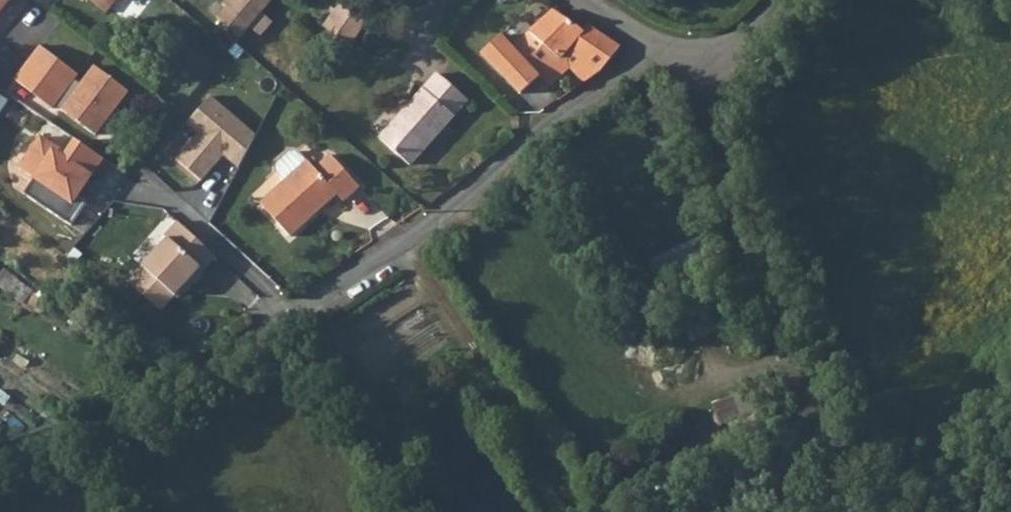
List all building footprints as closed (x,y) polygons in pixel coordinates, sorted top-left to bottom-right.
[(11,0),(0,0),(0,13),(11,0)] [(107,13),(117,0),(90,0),(107,13)] [(227,8),(249,26),(261,13),(271,0),(226,0),(222,5),(227,8)] [(334,9),(322,26),(349,46),(377,7),(368,0),(341,0),(334,9)] [(249,26),(227,8),(217,19),(239,38),(249,26)] [(586,26),(583,30),(554,10),(529,32),(495,66),(515,87),(533,70),(540,77),(560,58),(570,69),(580,56),(601,71),(619,48),(586,26)] [(261,13),(249,26),(259,35),(271,21),(261,13)] [(78,75),(40,46),(14,80),(52,109),(78,75)] [(580,56),(570,69),(583,83),(601,71),(580,56)] [(89,68),(56,111),(90,137),(123,94),(89,68)] [(533,70),(515,87),(522,95),(540,77),(533,70)] [(467,100),(437,73),(379,138),(409,165),(467,100)] [(205,99),(181,125),(192,135),(170,159),(197,184),(220,159),(231,168),(247,137),(205,99)] [(103,159),(75,140),(66,154),(41,136),(19,168),(34,178),(24,193),(70,225),(87,201),(78,195),(75,193),(80,186),(83,188),(103,159)] [(296,152),(290,151),(276,164),(276,170),(285,181),(260,203),(290,236),(337,195),(343,202),(360,187),(331,155),(314,170),(307,161),(306,162),(296,152)] [(475,152),(467,159),(476,169),(484,162),(475,152)] [(200,268),(203,271),(216,256),(177,222),(164,236),(167,239),(128,281),(143,295),(161,311),(200,268)] [(21,304),(32,290),(17,278),(6,292),(21,304)] [(121,289),(136,302),(143,295),(128,281),(121,289)] [(749,392),(717,398),(723,429),(755,424),(749,392)]
